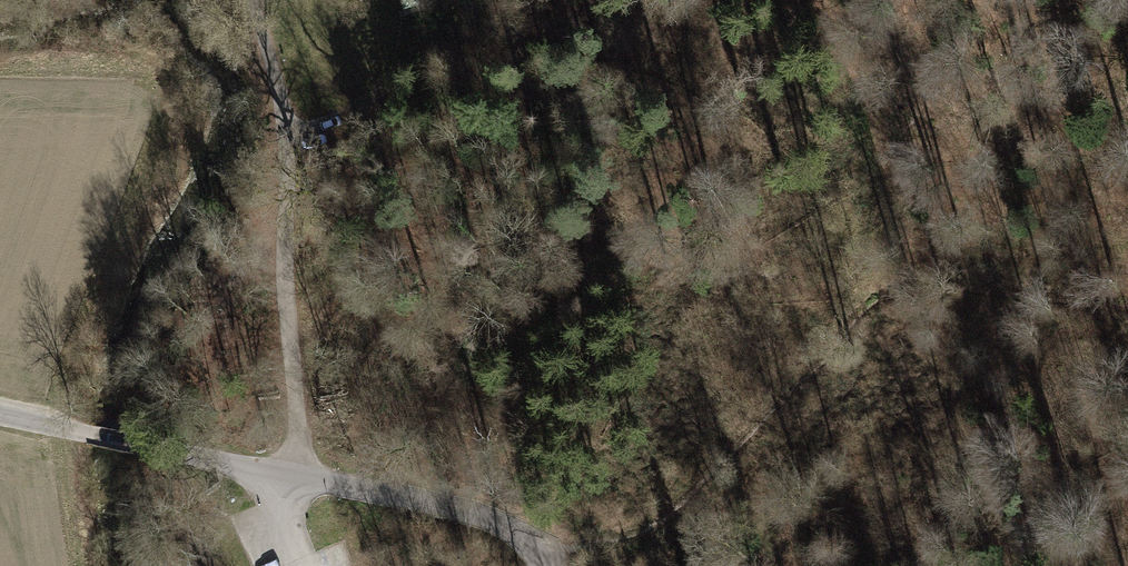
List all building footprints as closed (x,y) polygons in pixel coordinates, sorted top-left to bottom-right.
[(404,14),(422,10),(420,0),(401,0),(404,14)] [(422,10),(440,6),(438,0),(420,0),(422,10)]
